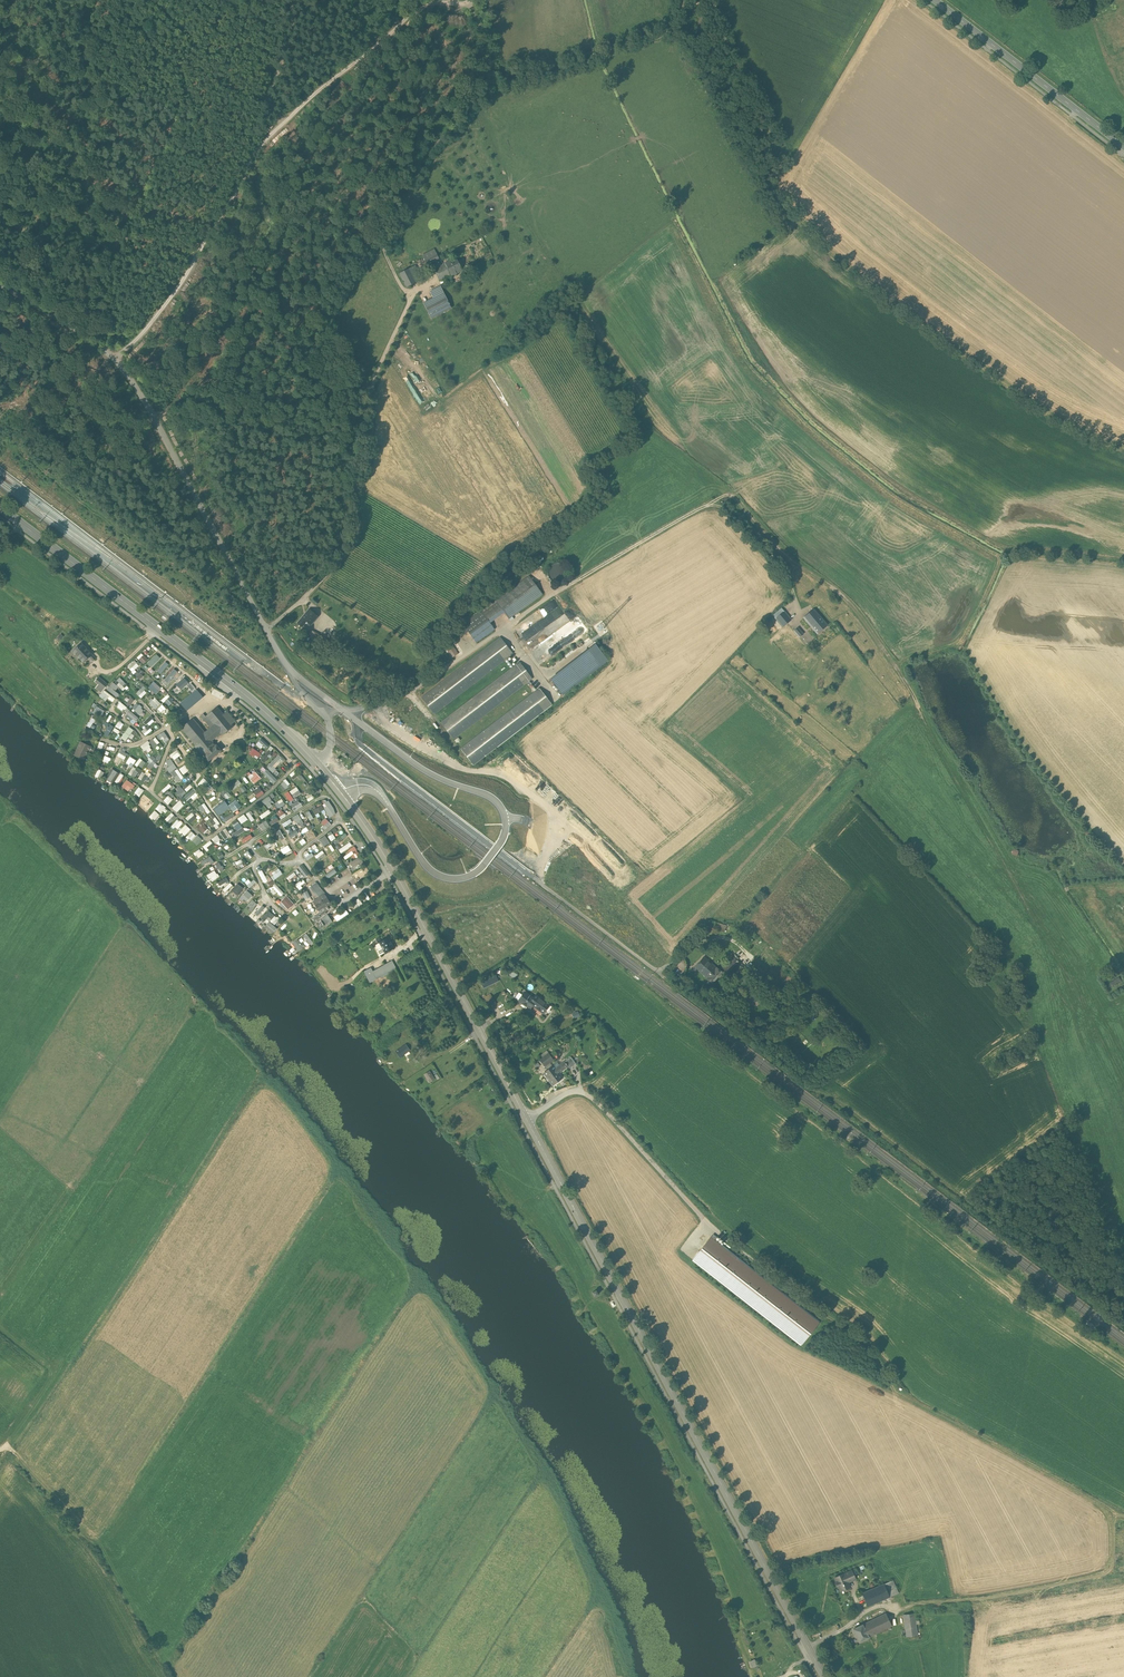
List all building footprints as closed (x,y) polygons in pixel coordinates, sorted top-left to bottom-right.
[(435,249),(423,255),(428,264),(439,258),(435,249)] [(451,260),(435,269),(440,280),(453,274),(454,276),(464,270),(458,260),(453,263),(451,260)] [(416,282),(409,268),(399,273),(406,287),(416,282)] [(445,292),(444,293),(441,286),(431,291),(434,298),(424,303),(431,318),(452,308),(445,292)] [(417,398),(422,395),(406,369),(401,372),(417,398)] [(421,392),(431,401),(435,397),(424,388),(421,392)] [(509,618),(542,594),(529,576),(496,600),(504,612),(509,618)] [(544,616),(559,606),(554,598),(538,608),(542,613),(544,616)] [(504,612),(496,600),(463,624),(468,631),(476,642),(494,629),(490,623),(504,612)] [(309,609),(298,623),(302,626),(306,621),(310,625),(318,616),(309,609)] [(827,625),(814,609),(804,618),(817,633),(827,625)] [(784,611),(775,619),(783,628),(787,624),(792,620),(784,611)] [(562,616),(526,640),(532,648),(537,645),(546,658),(583,633),(576,622),(569,626),(562,616)] [(455,640),(468,631),(463,624),(450,633),(455,640)] [(799,637),(804,633),(797,626),(793,630),(799,637)] [(456,641),(455,640),(450,633),(440,640),(446,648),(456,641)] [(513,654),(500,637),(422,697),(434,713),(513,654)] [(81,642),(73,650),(84,663),(92,655),(92,654),(81,642)] [(608,661),(595,644),(550,678),(563,695),(608,661)] [(447,650),(452,658),(458,653),(454,646),(447,650)] [(157,666),(163,660),(157,653),(151,659),(157,666)] [(144,654),(138,656),(142,663),(147,661),(144,654)] [(133,671),(139,665),(134,660),(128,666),(133,671)] [(149,671),(154,666),(148,661),(144,666),(149,671)] [(532,679),(519,662),(441,722),(454,738),(532,679)] [(162,665),(156,672),(159,675),(165,668),(162,665)] [(173,667),(169,673),(176,678),(180,672),(173,667)] [(138,679),(144,673),(140,668),(134,673),(138,679)] [(120,677),(117,680),(119,682),(117,684),(122,690),(128,685),(120,677)] [(181,689),(189,682),(184,677),(176,684),(181,689)] [(102,680),(98,684),(99,684),(104,689),(108,685),(102,680)] [(155,693),(160,688),(154,681),(148,687),(155,693)] [(117,697),(119,694),(115,690),(118,686),(113,682),(107,689),(117,697)] [(141,698),(147,693),(144,689),(145,689),(143,686),(136,692),(141,698)] [(552,705),(539,689),(461,748),(473,765),(552,705)] [(197,690),(180,703),(183,706),(187,711),(203,697),(197,690)] [(162,699),(168,705),(174,700),(168,693),(162,699)] [(156,708),(161,703),(155,697),(149,702),(156,708)] [(121,702),(117,706),(123,711),(127,707),(121,702)] [(140,714),(144,710),(137,702),(133,707),(140,714)] [(162,704),(156,709),(160,713),(166,708),(162,704)] [(93,712),(101,716),(105,710),(97,705),(93,712)] [(222,733),(223,735),(233,726),(232,724),(223,714),(217,707),(207,715),(215,725),(222,733)] [(131,720),(133,718),(136,721),(138,718),(129,710),(126,712),(129,715),(128,717),(131,720)] [(227,711),(223,714),(232,724),(235,721),(227,711)] [(211,728),(215,725),(207,715),(205,716),(203,714),(201,716),(211,728)] [(155,720),(150,715),(144,720),(148,725),(155,720)] [(87,725),(90,727),(95,719),(91,717),(87,725)] [(182,728),(191,738),(195,735),(205,747),(213,741),(212,741),(205,733),(193,718),(182,728)] [(109,724),(104,734),(109,736),(113,726),(109,724)] [(146,735),(152,730),(148,725),(142,730),(146,735)] [(205,733),(212,741),(222,733),(215,725),(211,728),(205,733)] [(129,726),(120,737),(126,741),(135,731),(129,726)] [(191,738),(182,728),(180,729),(188,738),(187,739),(189,741),(192,739),(191,738)] [(163,738),(165,743),(170,741),(165,731),(157,735),(159,740),(163,738)] [(216,746),(213,741),(205,747),(195,735),(191,738),(192,739),(204,755),(203,756),(204,757),(205,757),(209,761),(221,751),(217,745),(216,746)] [(154,747),(160,743),(155,736),(149,741),(154,747)] [(263,745),(266,748),(269,745),(262,737),(255,744),(260,748),(263,745)] [(153,749),(147,740),(140,745),(146,753),(153,749)] [(80,741),(74,754),(84,760),(89,750),(93,752),(95,749),(80,741)] [(249,753),(258,759),(261,753),(252,747),(249,753)] [(124,759),(128,752),(121,749),(117,756),(124,759)] [(177,749),(170,754),(174,760),(181,755),(177,749)] [(268,750),(261,760),(264,763),(272,753),(268,750)] [(150,762),(146,765),(150,769),(163,756),(160,754),(156,758),(152,754),(147,759),(150,762)] [(277,769),(276,768),(284,759),(278,754),(267,767),(274,773),(277,769)] [(116,756),(113,761),(120,765),(123,759),(116,756)] [(130,756),(125,762),(132,766),(136,760),(130,756)] [(136,763),(142,768),(146,762),(140,757),(136,763)] [(165,761),(169,766),(166,768),(169,772),(177,767),(170,758),(165,761)] [(184,764),(179,768),(183,774),(188,770),(184,764)] [(112,783),(119,773),(112,768),(105,778),(112,783)] [(170,772),(177,782),(184,777),(177,768),(170,772)] [(102,778),(104,771),(98,769),(95,776),(102,778)] [(267,769),(263,772),(274,783),(277,779),(267,769)] [(297,776),(300,779),(303,777),(296,769),(289,774),(294,779),(297,776)] [(255,783),(261,777),(255,770),(248,776),(255,783)] [(138,777),(143,782),(146,779),(148,781),(153,776),(147,771),(145,773),(143,771),(138,777)] [(120,772),(115,781),(118,783),(123,774),(120,772)] [(203,788),(209,782),(204,777),(198,783),(203,788)] [(130,792),(135,784),(126,779),(122,786),(130,792)] [(286,779),(278,785),(282,791),(290,784),(286,779)] [(232,790),(242,784),(239,780),(230,786),(232,790)] [(187,791),(193,786),(188,781),(182,786),(187,791)] [(139,786),(134,792),(139,796),(144,790),(139,786)] [(175,792),(180,797),(186,792),(181,786),(175,792)] [(208,795),(214,790),(211,786),(205,792),(208,795)] [(294,797),(301,793),(297,786),(290,791),(294,797)] [(258,798),(264,793),(260,787),(253,791),(258,798)] [(186,799),(196,792),(194,788),(183,796),(186,799)] [(226,788),(220,792),(223,796),(225,795),(227,798),(231,796),(226,788)] [(290,801),(294,799),(288,791),(284,793),(290,801)] [(252,803),(257,799),(253,794),(248,798),(252,803)] [(168,795),(164,800),(168,804),(173,799),(168,795)] [(271,802),(273,801),(270,795),(262,799),(264,804),(266,803),(268,807),(272,805),(271,802)] [(274,803),(278,809),(285,803),(281,798),(274,803)] [(236,799),(228,805),(233,811),(241,806),(236,799)] [(295,811),(302,805),(298,799),(290,806),(295,811)] [(177,812),(184,804),(179,800),(172,807),(177,812)] [(225,800),(213,807),(217,815),(230,808),(225,800)] [(324,802),(326,806),(324,807),(329,817),(336,813),(328,800),(324,802)] [(161,813),(166,807),(161,802),(155,808),(161,813)] [(207,813),(210,812),(205,802),(198,806),(201,812),(205,810),(207,813)] [(317,815),(325,809),(321,804),(313,810),(317,815)] [(280,819),(285,817),(282,808),(277,810),(280,819)] [(269,809),(260,815),(262,818),(271,812),(269,809)] [(155,810),(149,816),(155,820),(160,814),(155,810)] [(251,821),(255,819),(252,815),(253,814),(251,810),(246,813),(251,821)] [(226,822),(234,814),(231,811),(223,820),(226,822)] [(165,819),(170,823),(176,817),(172,812),(165,819)] [(191,823),(197,816),(191,812),(186,818),(191,823)] [(217,824),(220,823),(212,812),(210,814),(213,818),(210,820),(216,829),(219,827),(217,824)] [(238,818),(242,823),(248,819),(244,813),(238,818)] [(301,829),(305,826),(298,813),(293,816),(301,829)] [(272,825),(279,820),(277,816),(270,821),(272,825)] [(324,830),(331,824),(326,817),(321,822),(324,825),(322,827),(324,830)] [(172,825),(177,829),(182,823),(177,818),(172,825)] [(203,818),(196,825),(204,833),(209,829),(204,823),(206,821),(203,818)] [(290,818),(282,823),(284,827),(292,822),(290,818)] [(237,830),(234,833),(236,836),(245,830),(237,820),(232,823),(237,830)] [(266,820),(259,824),(263,830),(269,826),(266,820)] [(179,830),(184,835),(190,829),(185,824),(179,830)] [(294,824),(286,830),(288,834),(297,828),(294,824)] [(225,839),(231,835),(226,828),(220,831),(225,839)] [(281,828),(277,830),(281,840),(286,838),(281,828)] [(191,840),(196,835),(191,830),(186,836),(191,840)] [(250,833),(241,839),(243,842),(252,837),(250,833)] [(215,843),(221,839),(218,834),(212,838),(215,843)] [(325,835),(318,840),(323,846),(330,841),(325,835)] [(203,846),(207,851),(215,845),(210,839),(203,846)] [(267,848),(275,843),(273,840),(265,845),(267,848)] [(342,852),(352,845),(350,841),(339,849),(342,852)] [(518,848),(527,854),(530,850),(520,844),(518,848)] [(283,854),(291,850),(289,845),(280,848),(283,854)] [(350,852),(343,856),(345,859),(354,853),(353,851),(356,849),(354,845),(348,849),(350,852)] [(317,858),(324,852),(322,850),(315,855),(317,858)] [(336,851),(330,855),(334,860),(339,856),(336,851)] [(211,864),(214,862),(210,855),(201,861),(203,864),(209,860),(211,864)] [(325,862),(322,864),(324,867),(331,862),(327,856),(323,860),(325,862)] [(359,857),(350,862),(352,866),(362,861),(359,857)] [(215,864),(220,872),(224,869),(219,862),(215,864)] [(233,863),(227,866),(231,872),(236,870),(233,863)] [(302,864),(298,867),(302,872),(298,874),(302,879),(309,874),(302,864)] [(270,874),(274,880),(283,873),(279,868),(270,874)] [(328,877),(337,872),(335,868),(326,873),(328,877)] [(258,871),(264,883),(267,881),(269,885),(273,883),(269,874),(265,875),(262,869),(258,871)] [(207,873),(208,878),(213,877),(214,878),(218,877),(216,870),(207,873)] [(226,876),(217,882),(220,887),(229,881),(226,876)] [(254,879),(251,881),(248,878),(244,882),(249,887),(256,882),(254,879)] [(223,889),(225,892),(233,885),(230,882),(223,889)] [(325,893),(316,882),(309,887),(316,896),(317,895),(319,898),(324,894),(325,893)] [(231,890),(237,895),(243,888),(237,883),(231,890)] [(280,896),(284,893),(276,883),(273,886),(280,896)] [(242,901),(244,899),(247,901),(252,895),(246,889),(239,898),(242,901)] [(305,899),(310,896),(306,890),(302,893),(305,899)] [(424,895),(428,908),(432,907),(432,909),(435,908),(429,890),(426,891),(427,894),(424,895)] [(319,898),(313,901),(322,914),(324,917),(327,914),(335,909),(324,894),(319,898)] [(277,901),(282,908),(285,906),(288,909),(294,904),(288,895),(280,900),(279,899),(277,901)] [(316,918),(322,914),(313,901),(310,896),(304,900),(316,918)] [(251,911),(257,903),(252,899),(246,906),(251,911)] [(261,909),(266,903),(261,899),(256,904),(261,909)] [(352,904),(357,910),(364,905),(359,899),(352,904)] [(344,918),(349,914),(345,909),(339,913),(340,914),(343,918),(344,918)] [(269,921),(274,915),(268,910),(258,922),(272,933),(277,928),(269,921)] [(322,914),(316,918),(322,928),(332,921),(327,914),(324,917),(322,914)] [(270,920),(275,924),(279,919),(275,915),(270,920)] [(310,944),(313,942),(306,932),(303,935),(310,944)] [(379,942),(382,948),(385,952),(385,953),(389,951),(394,948),(388,937),(381,941),(379,942)] [(298,951),(303,946),(297,938),(292,943),(298,951)] [(716,968),(704,957),(695,967),(707,978),(712,983),(722,972),(717,967),(716,968)] [(371,968),(365,971),(370,982),(395,968),(392,961),(373,972),(371,968)] [(1118,975),(1106,981),(1110,987),(1121,980),(1118,975)] [(537,994),(534,998),(528,993),(524,990),(518,1000),(529,1009),(533,1005),(545,1013),(551,1004),(543,999),(537,994)] [(491,993),(485,996),(489,1007),(496,1004),(491,993)] [(406,1044),(395,1051),(400,1058),(410,1050),(406,1044)] [(540,1060),(544,1066),(553,1060),(549,1053),(540,1060)] [(571,1056),(565,1061),(570,1068),(576,1063),(571,1056)] [(555,1068),(554,1066),(544,1073),(553,1086),(563,1078),(559,1073),(568,1066),(564,1061),(555,1068)] [(430,1070),(424,1074),(429,1083),(435,1078),(430,1070)] [(819,1322),(710,1237),(693,1259),(801,1344),(819,1322)] [(681,1251),(690,1240),(688,1238),(679,1249),(681,1251)] [(844,1573),(834,1577),(836,1582),(835,1583),(837,1587),(838,1586),(840,1589),(844,1587),(845,1589),(850,1586),(848,1580),(855,1577),(852,1570),(845,1573),(844,1573)] [(884,1584),(862,1593),(867,1606),(889,1597),(884,1584)] [(916,1612),(904,1613),(906,1636),(918,1635),(916,1612)] [(885,1613),(863,1623),(869,1636),(892,1626),(885,1613)] [(863,1623),(853,1628),(859,1641),(869,1636),(863,1623)] [(748,1661),(751,1668),(757,1665),(754,1658),(748,1661)]
